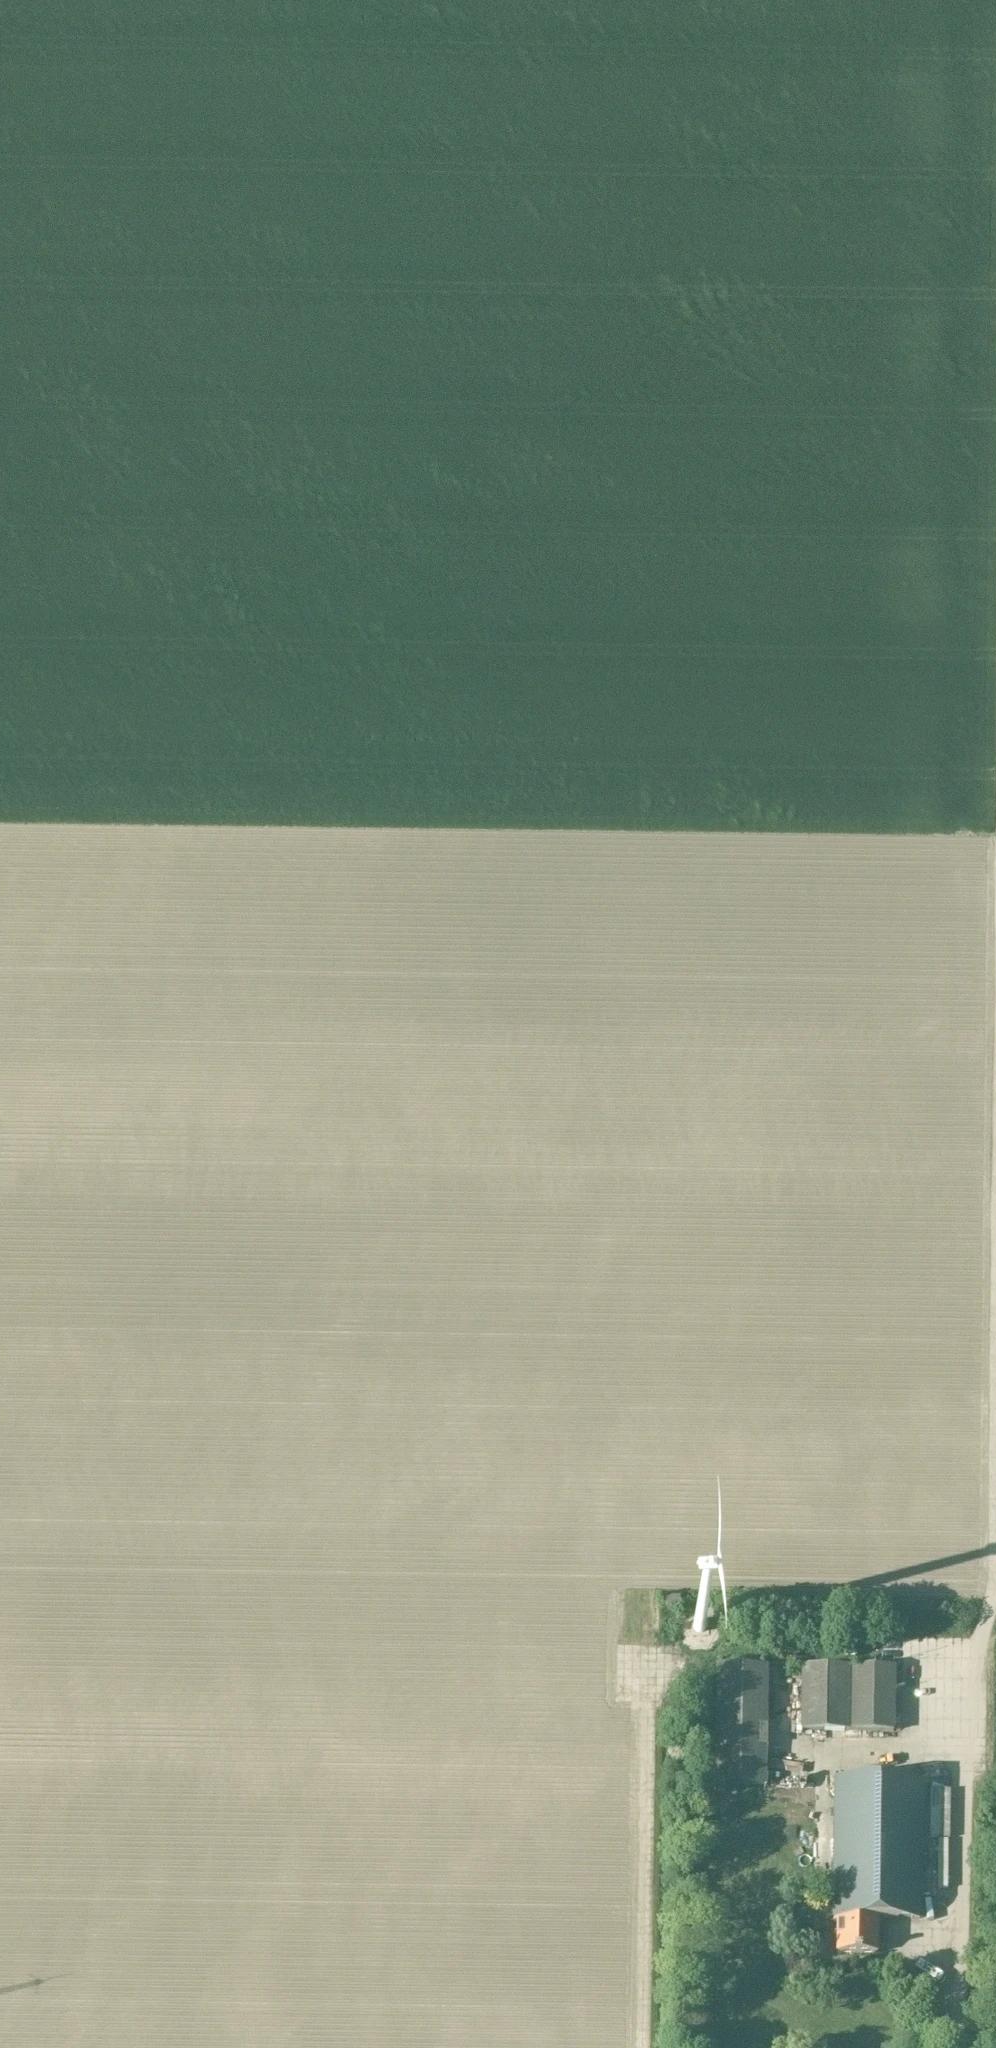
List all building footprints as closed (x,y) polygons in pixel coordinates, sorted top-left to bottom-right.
[(667,1608),(681,1608),(681,1598),(667,1598),(667,1608)] [(697,1636),(701,1637),(704,1636),(708,1634),(710,1631),(710,1627),(710,1624),(708,1620),(704,1618),(701,1618),(697,1618),(694,1620),(692,1624),(691,1627),(692,1631),(694,1634),(697,1636)] [(765,1788),(767,1668),(717,1667),(715,1787),(765,1788)] [(894,1733),(895,1669),(801,1668),(800,1732),(894,1733)] [(920,1921),(921,1781),(834,1781),(833,1924),(838,1924),(838,1955),(877,1955),(877,1920),(920,1921)]
